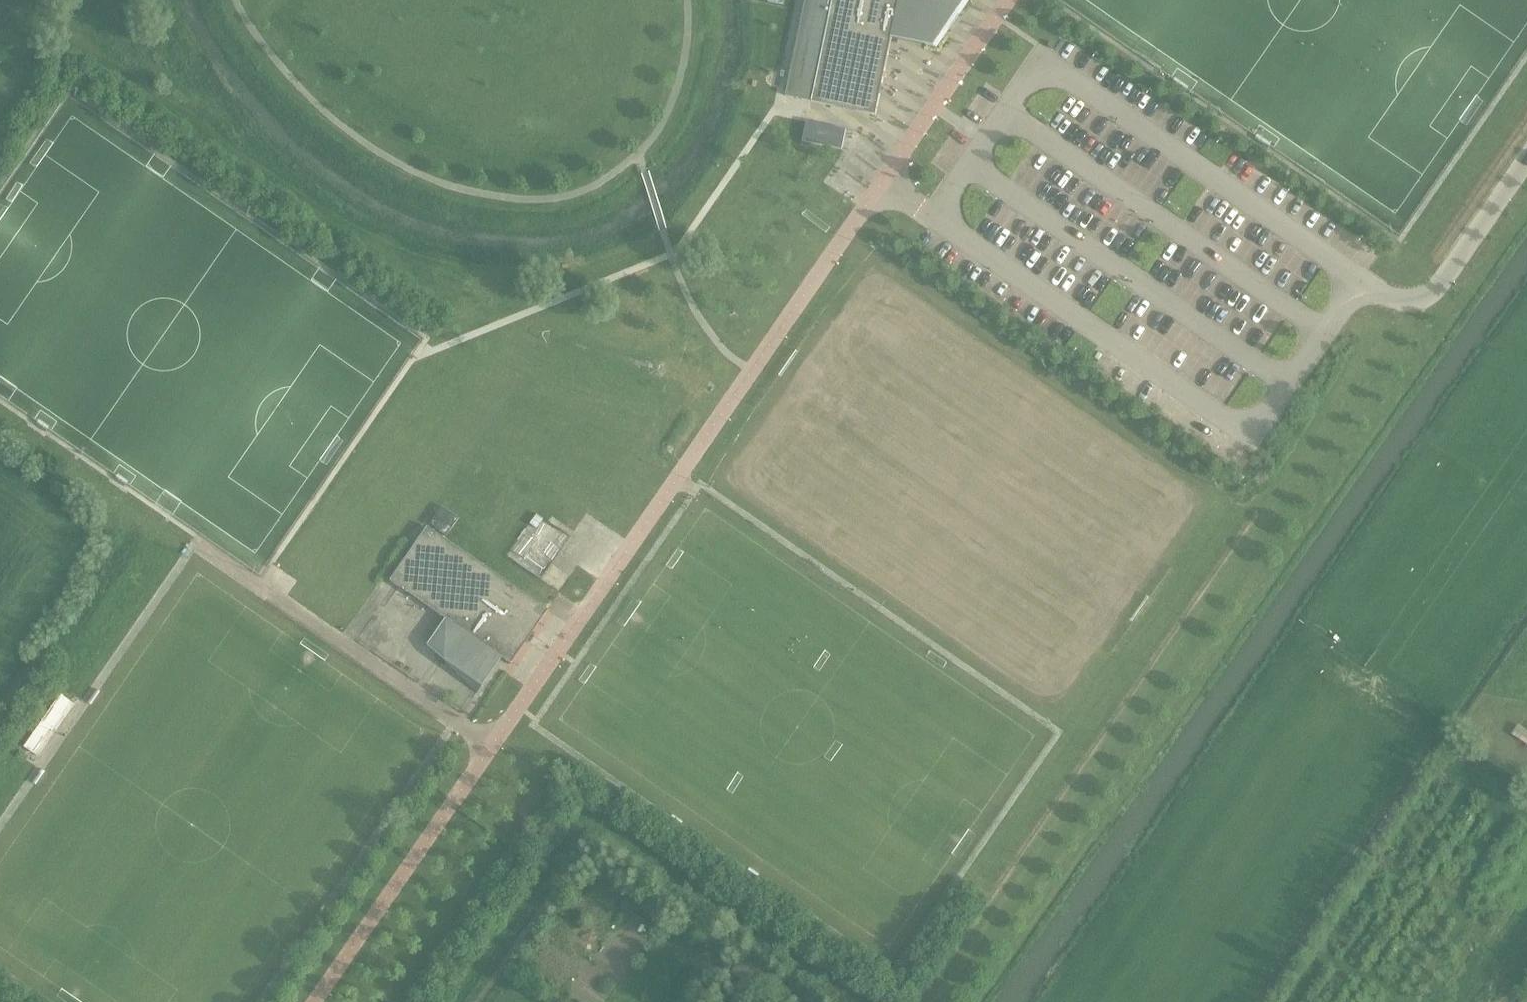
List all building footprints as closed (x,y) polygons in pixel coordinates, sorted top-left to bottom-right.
[(786,97),(812,102),(876,115),(892,39),(925,46),(937,48),(971,0),(806,0),(786,97)] [(511,665),(548,611),(427,527),(390,581),(445,619),(426,646),(478,694),(502,659),(511,665)]
